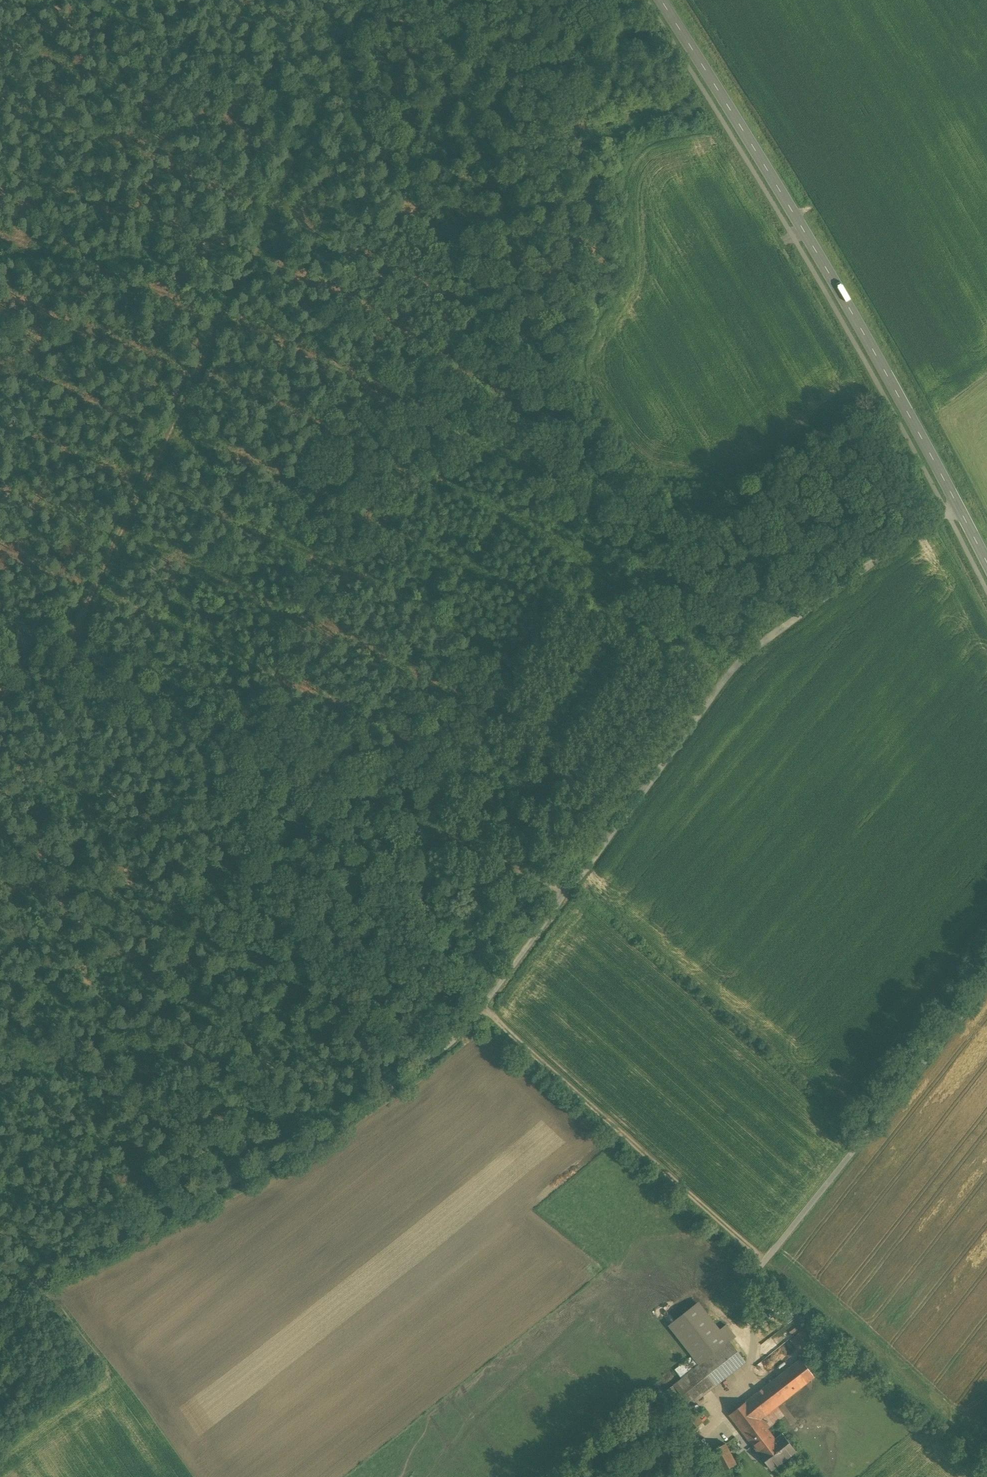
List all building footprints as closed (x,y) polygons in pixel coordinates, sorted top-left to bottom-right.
[(726,1325),(719,1330),(698,1303),(670,1326),(693,1356),(675,1370),(682,1379),(674,1386),(689,1405),(745,1362),(729,1341),(735,1336),(726,1325)] [(813,1323),(791,1340),(803,1356),(826,1339),(813,1323)] [(814,1377),(800,1359),(729,1415),(773,1470),(797,1451),(783,1433),(775,1439),(767,1428),(760,1420),(777,1406),(814,1377)] [(689,1405),(674,1386),(662,1395),(690,1431),(702,1422),(697,1416),(689,1405)] [(777,1406),(760,1420),(767,1428),(778,1420),(784,1415),(777,1406)] [(697,1416),(702,1422),(707,1418),(702,1412),(697,1416)] [(726,1444),(712,1451),(722,1471),(725,1470),(736,1464),(726,1444)]
